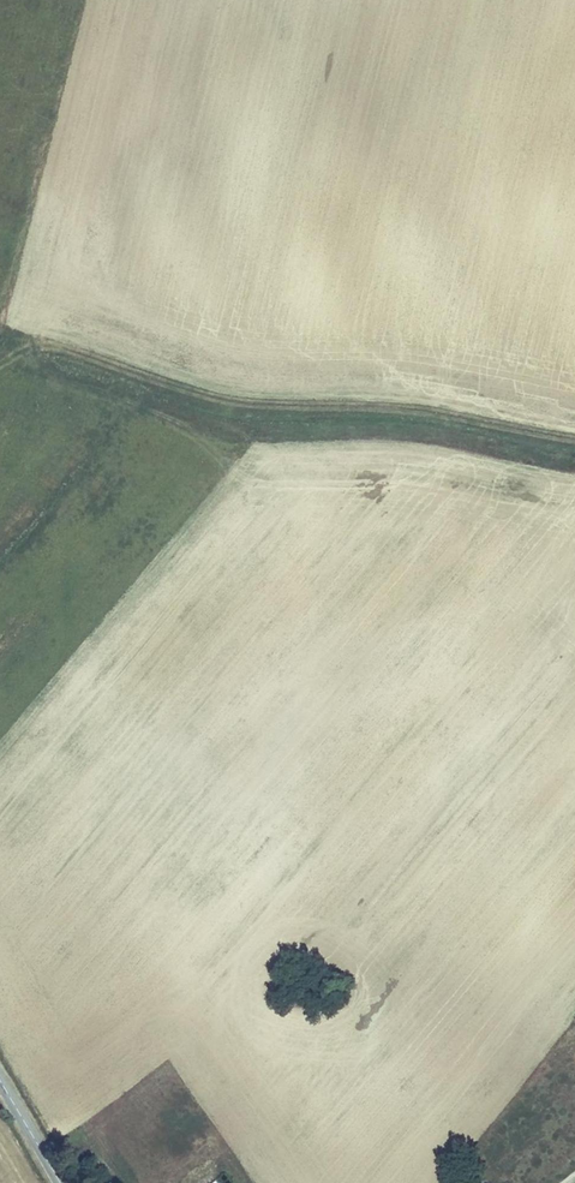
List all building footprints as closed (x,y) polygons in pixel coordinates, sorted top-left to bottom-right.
[(574,1028),(574,1009),(566,1015),(574,1028)]
